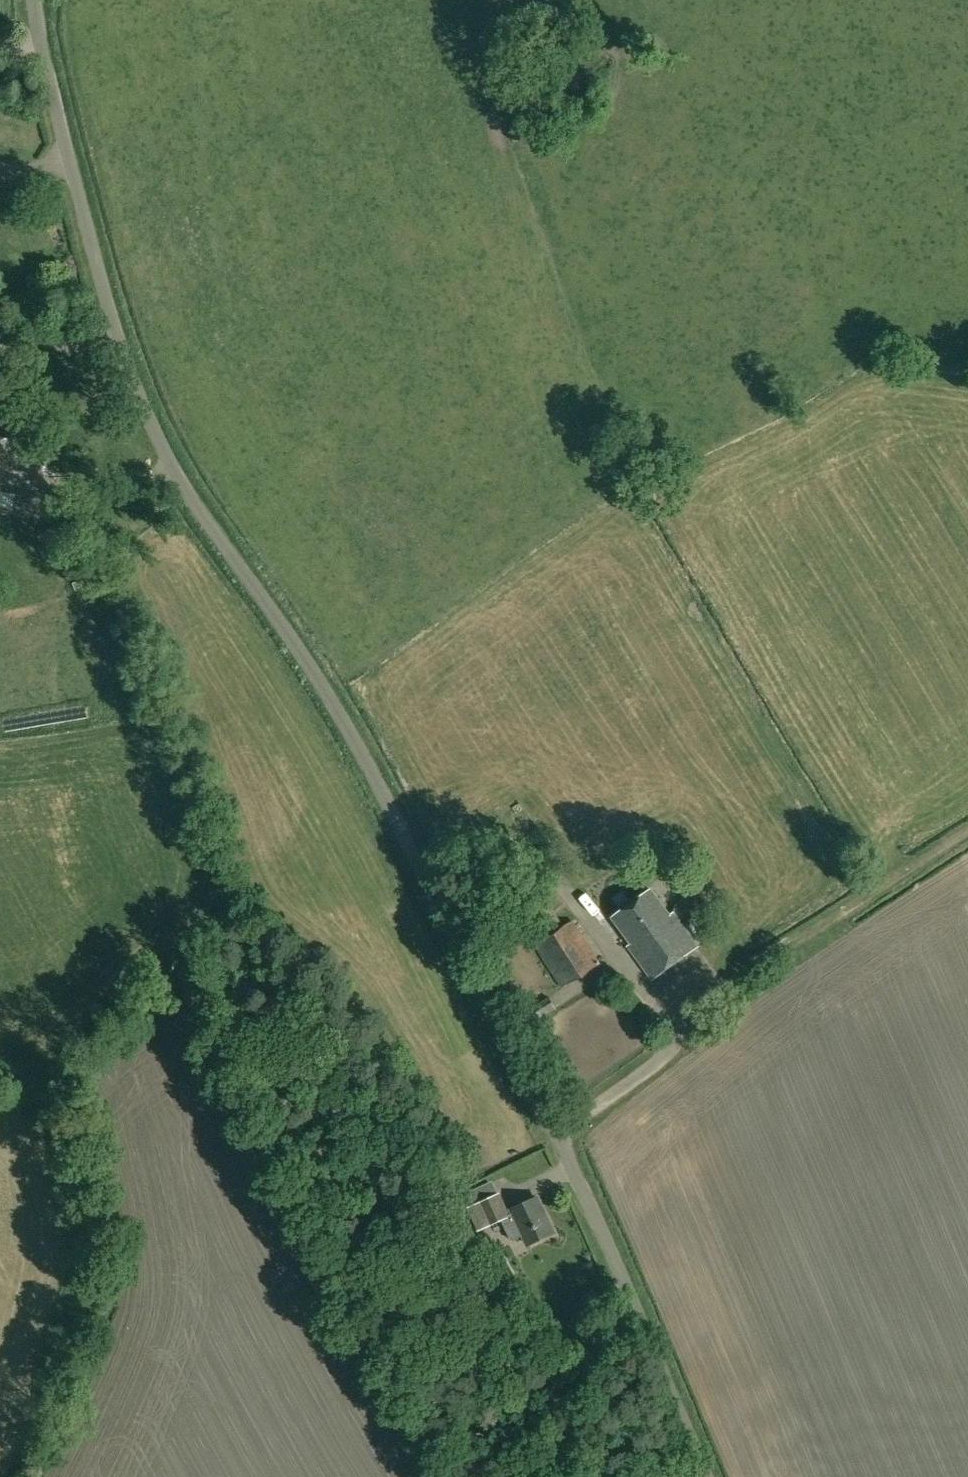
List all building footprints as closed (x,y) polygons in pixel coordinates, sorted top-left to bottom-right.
[(1,483),(3,483),(12,440),(0,437),(0,487),(1,483)] [(651,889),(613,918),(632,944),(629,946),(653,979),(697,946),(673,913),(670,915),(651,889)] [(535,944),(562,986),(599,963),(573,920),(564,926),(535,944)] [(555,1010),(548,998),(532,1009),(538,1021),(555,1010)] [(479,1232),(488,1227),(503,1220),(512,1240),(524,1235),(529,1245),(554,1233),(537,1197),(512,1209),(514,1212),(510,1214),(500,1193),(468,1208),(479,1232)]
